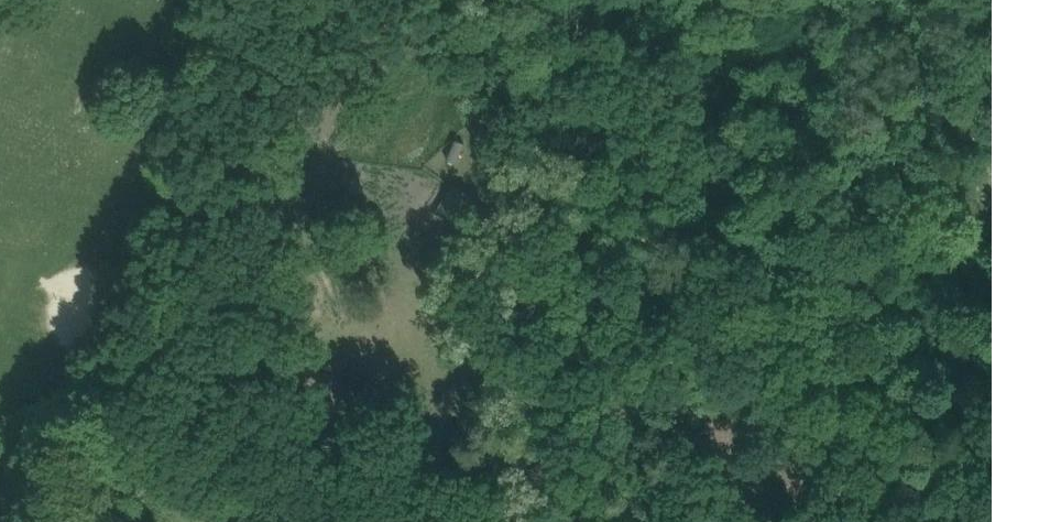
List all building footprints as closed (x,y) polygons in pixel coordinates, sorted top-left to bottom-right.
[(476,193),(455,180),(438,209),(460,222),(476,193)]
